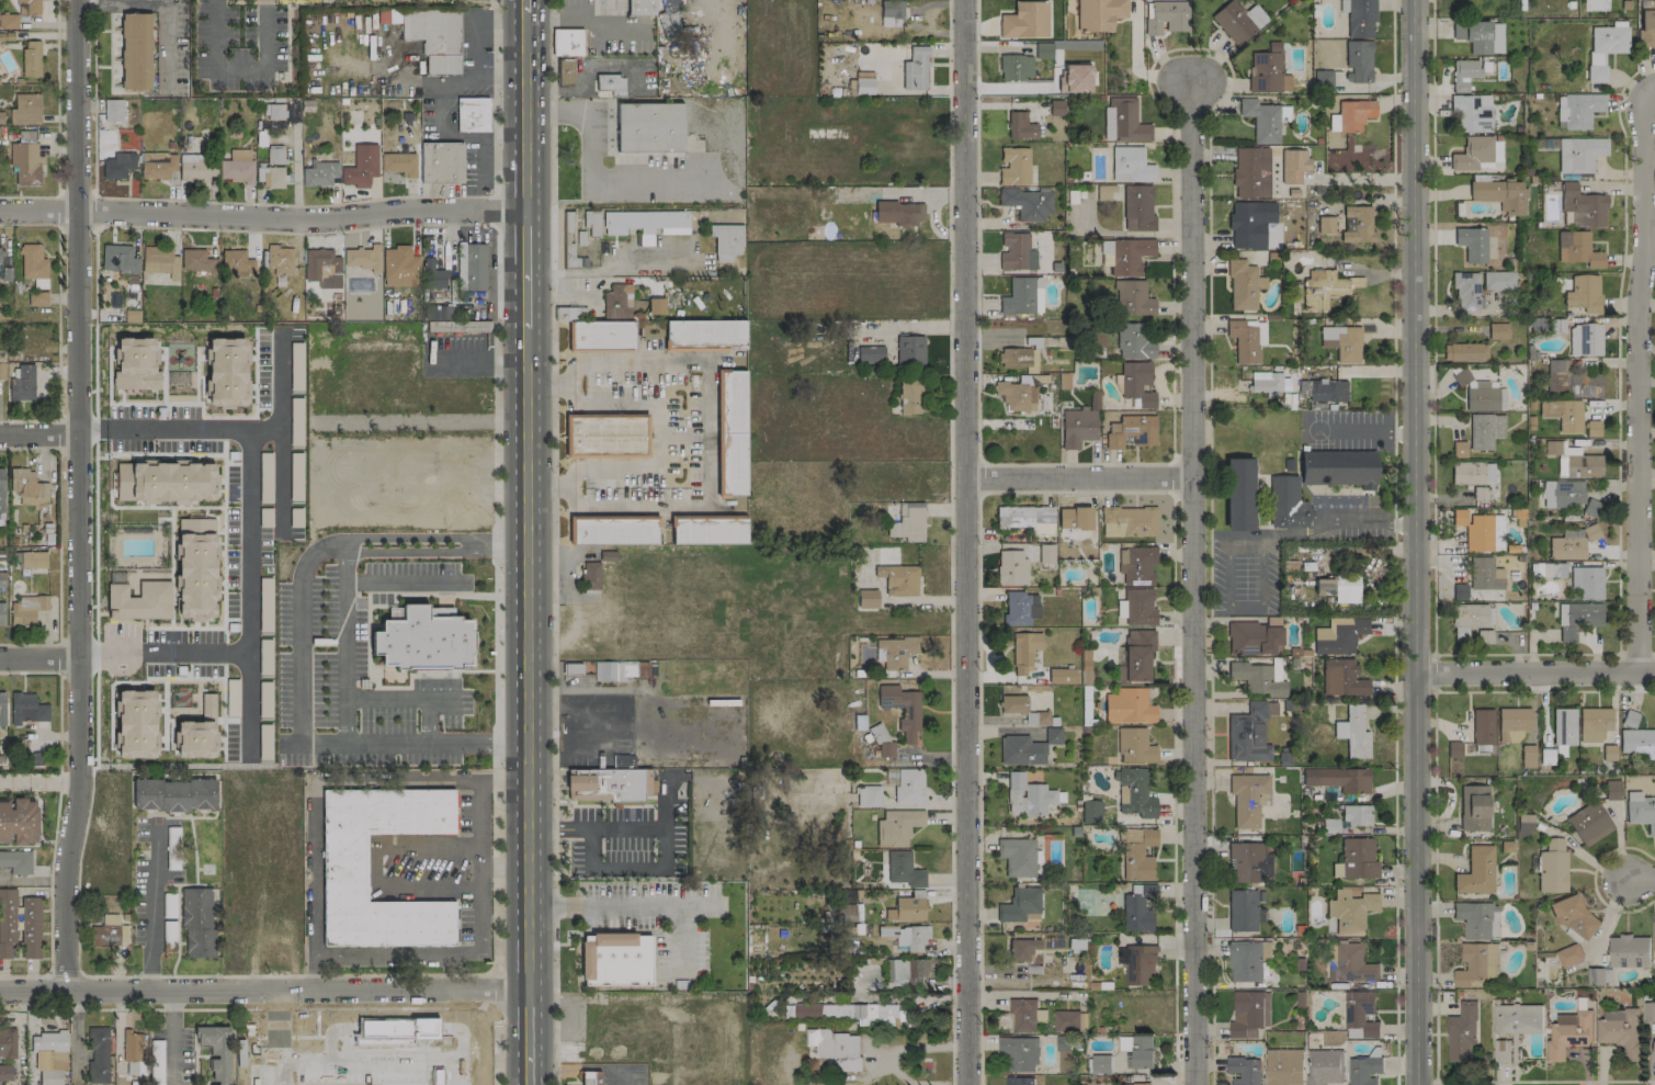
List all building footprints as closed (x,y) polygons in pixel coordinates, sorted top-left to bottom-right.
[(40,0),(17,0),(18,15),(40,14),(40,0)] [(627,13),(654,13),(654,0),(627,0),(627,13)] [(881,17),(903,16),(903,0),(891,0),(880,0),(881,17)] [(1047,38),(1048,1),(1014,0),(1014,14),(1000,14),(999,36),(1047,38)] [(1078,31),(1113,31),(1112,18),(1127,18),(1127,0),(1077,0),(1078,31)] [(1244,12),(1233,0),(1229,0),(1210,17),(1237,47),(1269,19),(1255,3),(1244,12)] [(1347,38),(1374,38),(1375,0),(1340,0),(1340,12),(1348,12),(1347,38)] [(1639,47),(1654,47),(1654,0),(1639,0),(1639,47)] [(1188,1),(1152,1),(1152,18),(1145,19),(1145,36),(1163,36),(1163,32),(1188,31),(1188,1)] [(460,8),(460,74),(424,74),(424,54),(421,54),(421,37),(399,37),(400,8),(460,8)] [(18,14),(0,13),(0,28),(17,29),(18,14)] [(150,13),(121,14),(122,89),(151,89),(150,13)] [(1503,22),(1453,21),(1452,40),(1470,41),(1470,53),(1502,54),(1503,22)] [(1589,27),(1589,82),(1606,82),(1605,53),(1627,53),(1627,21),(1612,21),(1612,27),(1589,27)] [(552,27),(552,54),(581,54),(581,27),(552,27)] [(41,41),(23,40),(22,77),(40,77),(41,41)] [(1372,41),(1346,40),(1345,68),(1352,68),(1352,82),(1371,82),(1372,41)] [(1249,92),(1290,93),(1290,75),(1281,75),(1281,42),(1268,41),(1268,52),(1250,52),(1249,92)] [(1053,43),(1036,42),(1036,58),(1052,58),(1053,43)] [(874,93),(900,94),(901,62),(904,62),(905,44),(857,43),(856,71),(874,71),(874,93)] [(927,89),(928,46),(910,46),(910,63),(903,62),(902,88),(927,89)] [(1033,79),(1032,54),(1000,55),(1000,80),(1033,79)] [(573,58),(573,83),(558,83),(557,58),(573,58)] [(1468,92),(1468,77),(1481,78),(1482,68),(1478,68),(1478,60),(1454,60),(1453,92),(1468,92)] [(1090,92),(1091,65),(1065,64),(1064,92),(1090,92)] [(1332,88),(1333,70),(1315,70),(1314,88),(1332,88)] [(623,94),(623,76),(619,77),(619,74),(596,74),(597,89),(610,90),(610,94),(623,94)] [(855,94),(873,94),(873,79),(855,78),(855,94)] [(10,124),(41,124),(40,94),(14,94),(15,108),(10,108),(10,124)] [(1590,129),(1590,112),(1605,112),(1605,94),(1557,95),(1557,130),(1590,129)] [(1458,132),(1491,131),(1491,95),(1451,95),(1451,113),(1458,113),(1458,132)] [(488,97),(488,129),(456,131),(455,97),(488,97)] [(1151,141),(1152,123),(1136,123),(1136,97),(1109,97),(1109,106),(1104,106),(1104,140),(1151,141)] [(1258,98),(1239,98),(1239,116),(1254,116),(1254,143),(1279,143),(1279,121),(1289,121),(1289,105),(1258,105),(1258,98)] [(1064,100),(1050,100),(1050,115),(1064,115),(1064,100)] [(1376,117),(1376,100),(1338,101),(1338,114),(1329,114),(1329,132),(1363,131),(1363,117),(1376,117)] [(682,103),(617,103),(619,151),(683,150),(682,103)] [(265,119),(285,119),(285,104),(265,104),(265,119)] [(105,121),(121,120),(120,111),(105,112),(105,121)] [(1027,112),(1008,111),(1008,138),(1038,139),(1038,124),(1026,123),(1027,112)] [(1464,136),(1464,154),(1451,154),(1451,169),(1502,170),(1502,141),(1493,141),(1493,136),(1464,136)] [(1558,138),(1559,173),(1593,173),(1592,156),(1608,156),(1608,138),(1558,138)] [(462,182),(462,140),(420,142),(419,181),(462,182)] [(11,184),(41,185),(42,156),(37,156),(38,144),(12,143),(11,184)] [(378,144),(355,144),(354,167),(341,166),(341,186),(370,187),(370,177),(377,177),(378,144)] [(186,153),(180,153),(179,181),(207,182),(208,147),(186,146),(186,153)] [(284,163),(284,146),(268,146),(267,163),(284,163)] [(1143,146),(1112,147),(1112,182),(1155,181),(1155,164),(1144,164),(1143,146)] [(1030,148),(1001,147),(1001,165),(999,165),(998,185),(1029,186),(1030,148)] [(1269,147),(1234,147),(1235,198),(1269,198),(1269,147)] [(220,179),(243,179),(243,185),(253,185),(252,149),(230,149),(230,160),(220,160),(220,179)] [(1282,184),(1301,184),(1301,171),(1309,171),(1308,149),(1281,150),(1282,184)] [(135,153),(114,153),(113,159),(103,159),(103,178),(126,179),(126,169),(135,169),(135,153)] [(176,171),(177,153),(141,153),(141,178),(169,179),(170,171),(176,171)] [(415,153),(381,154),(382,171),(402,171),(402,178),(416,178),(415,153)] [(331,186),(331,177),(338,177),(339,162),(310,161),(310,168),(302,168),(302,185),(331,186)] [(256,167),(257,181),(264,181),(264,188),(285,188),(285,167),(256,167)] [(1525,214),(1525,181),(1470,182),(1470,201),(1500,201),(1500,214),(1525,214)] [(1561,181),(1561,211),(1570,211),(1570,226),(1606,226),(1606,195),(1577,194),(1577,181),(1561,181)] [(1108,185),(1097,185),(1097,201),(1108,201),(1108,185)] [(1152,185),(1123,185),(1124,231),(1153,231),(1152,185)] [(1045,221),(1045,213),(1052,213),(1052,191),(1018,192),(1017,188),(998,188),(998,205),(1018,205),(1018,221),(1045,221)] [(1230,249),(1264,249),(1264,219),(1258,218),(1258,202),(1231,201),(1230,249)] [(924,202),(875,202),(875,223),(924,223),(924,202)] [(1372,242),(1372,206),(1343,205),(1343,242),(1372,242)] [(658,234),(688,234),(688,211),(604,211),(604,235),(626,235),(626,228),(640,227),(640,234),(658,234)] [(590,237),(600,237),(600,212),(584,212),(584,224),(589,224),(590,237)] [(1318,233),(1334,233),(1334,217),(1318,217),(1318,233)] [(742,225),(709,224),(709,236),(715,236),(714,262),(733,262),(733,254),(742,255),(742,225)] [(1486,228),(1454,228),(1454,245),(1465,245),(1465,263),(1486,263),(1486,228)] [(1589,231),(1557,231),(1558,262),(1586,262),(1586,268),(1603,268),(1603,252),(1589,252),(1589,231)] [(1029,250),(1029,232),(1001,233),(1002,250),(999,250),(1000,270),(1036,269),(1036,250),(1029,250)] [(1140,275),(1140,256),(1155,255),(1154,239),(1111,239),(1112,276),(1140,275)] [(484,290),(484,241),(455,242),(457,291),(484,290)] [(380,243),(370,243),(370,249),(344,249),(344,269),(380,268),(380,243)] [(22,278),(48,278),(48,258),(41,258),(41,244),(22,244),(22,278)] [(293,275),(293,247),(280,248),(280,244),(267,244),(268,267),(274,267),(274,275),(293,275)] [(132,245),(103,245),(102,270),(129,271),(129,274),(139,274),(139,258),(131,258),(132,245)] [(419,256),(411,256),(411,246),(383,246),(384,286),(419,285),(419,256)] [(180,250),(143,249),(142,272),(169,272),(169,279),(179,280),(180,250)] [(218,258),(205,259),(205,249),(181,249),(182,271),(218,271),(218,258)] [(341,288),(341,257),(332,257),(332,249),(305,249),(305,281),(320,281),(320,288),(341,288)] [(255,275),(255,259),(245,259),(245,250),(222,250),(222,274),(255,275)] [(1230,310),(1257,309),(1256,289),(1266,288),(1266,277),(1257,277),(1257,265),(1246,266),(1246,259),(1229,259),(1230,310)] [(424,261),(423,278),(432,279),(432,289),(444,289),(445,268),(429,268),(429,261),(424,261)] [(1303,311),(1328,310),(1327,295),(1350,295),(1349,287),(1363,287),(1362,277),(1335,277),(1335,269),(1308,269),(1308,278),(1303,278),(1303,311)] [(1483,289),(1514,290),(1515,272),(1484,271),(1483,289)] [(1480,272),(1452,272),(1452,288),(1457,289),(1457,310),(1480,311),(1480,272)] [(1571,274),(1571,291),(1564,291),(1564,307),(1584,307),(1584,311),(1599,311),(1600,275),(1571,274)] [(1035,313),(1034,277),(1010,278),(1010,296),(999,296),(1000,314),(1035,313)] [(34,288),(47,288),(47,279),(34,278),(34,288)] [(1155,298),(1145,298),(1145,280),(1116,279),(1116,314),(1155,315),(1155,298)] [(48,304),(47,291),(29,292),(29,305),(48,304)] [(486,319),(486,331),(428,332),(427,321),(486,319)] [(634,320),(634,349),(574,349),(575,321),(634,320)] [(744,320),(745,349),(667,347),(666,320),(744,320)] [(1236,337),(1235,363),(1259,364),(1259,344),(1266,344),(1266,321),(1227,320),(1227,337),(1236,337)] [(1117,357),(1155,358),(1156,343),(1142,342),(1143,323),(1118,323),(1117,357)] [(1509,323),(1489,323),(1489,339),(1509,339),(1509,323)] [(1602,324),(1570,324),(1569,355),(1601,356),(1602,324)] [(1361,327),(1320,326),(1320,347),(1336,347),(1336,362),(1360,363),(1361,327)] [(924,365),(924,337),(896,336),(896,365),(924,365)] [(160,389),(160,375),(154,375),(154,338),(115,338),(115,389),(160,389)] [(245,405),(245,339),(207,339),(207,405),(245,405)] [(1443,344),(1444,361),(1488,360),(1488,343),(1443,344)] [(858,361),(884,362),(884,346),(858,346),(858,361)] [(1030,348),(1000,347),(999,366),(1030,367),(1030,348)] [(1029,373),(1037,374),(1038,349),(1030,349),(1029,373)] [(1568,359),(1547,359),(1547,394),(1601,395),(1601,371),(1568,371),(1568,359)] [(1121,361),(1121,398),(1132,398),(1132,408),(1155,408),(1155,392),(1141,392),(1141,384),(1151,384),(1151,361),(1121,361)] [(10,401),(35,400),(34,364),(18,365),(18,378),(10,378),(10,401)] [(746,495),(719,495),(717,370),(745,370),(746,495)] [(1251,394),(1274,394),(1274,392),(1285,392),(1286,373),(1251,372),(1251,394)] [(1004,411),(1035,410),(1034,376),(1018,376),(1018,382),(995,382),(995,395),(1004,395),(1004,411)] [(899,413),(922,414),(923,381),(900,380),(899,413)] [(1299,380),(1298,394),(1308,394),(1309,380),(1299,380)] [(1346,402),(1346,380),(1309,380),(1309,401),(1346,402)] [(1505,411),(1505,388),(1489,387),(1489,381),(1475,381),(1475,388),(1466,388),(1466,410),(1505,411)] [(1559,433),(1582,433),(1581,400),(1539,400),(1539,418),(1558,418),(1559,433)] [(1079,449),(1079,440),(1097,440),(1096,408),(1062,409),(1062,449),(1079,449)] [(646,455),(646,414),(565,412),(566,455),(646,455)] [(1470,450),(1493,450),(1493,438),(1504,438),(1504,414),(1470,414),(1470,450)] [(1156,415),(1119,416),(1119,423),(1106,423),(1106,449),(1123,449),(1123,436),(1131,436),(1132,445),(1157,445),(1156,415)] [(1586,437),(1601,436),(1600,420),(1586,420),(1586,437)] [(1466,442),(1453,441),(1453,456),(1466,457),(1466,442)] [(1602,455),(1580,455),(1580,447),(1561,447),(1561,441),(1544,441),(1545,454),(1557,454),(1557,478),(1602,477),(1602,455)] [(1301,450),(1300,484),(1361,484),(1361,490),(1375,490),(1376,451),(1301,450)] [(1252,458),(1225,459),(1225,530),(1253,529),(1252,458)] [(117,463),(117,501),(214,501),(214,462),(117,463)] [(48,483),(35,482),(35,469),(10,469),(10,491),(19,491),(19,506),(48,506),(48,483)] [(1298,476),(1269,476),(1270,527),(1308,526),(1308,501),(1298,501),(1298,476)] [(1543,507),(1584,506),(1583,480),(1543,481),(1543,507)] [(1598,519),(1604,502),(1588,497),(1582,513),(1598,519)] [(1090,528),(1090,507),(1073,507),(1073,528),(1090,528)] [(1157,536),(1157,507),(1102,507),(1102,535),(1157,536)] [(1492,551),(1493,515),(1467,514),(1467,509),(1453,509),(1453,525),(1465,526),(1465,551),(1492,551)] [(1059,528),(1072,528),(1072,512),(1059,512),(1059,528)] [(670,516),(670,543),(745,544),(746,515),(670,516)] [(656,545),(656,517),(574,518),(574,544),(656,545)] [(177,518),(176,619),(204,619),(204,617),(214,617),(215,518),(177,518)] [(1585,560),(1585,539),(1599,539),(1600,534),(1592,534),(1592,528),(1562,528),(1562,537),(1549,537),(1549,560),(1585,560)] [(997,550),(998,585),(1028,585),(1028,563),(1047,563),(1046,544),(1027,544),(1027,549),(997,550)] [(1123,585),(1155,584),(1154,547),(1118,547),(1119,574),(1123,573),(1123,585)] [(46,550),(21,551),(21,568),(47,568),(46,550)] [(1504,568),(1492,568),(1493,557),(1471,556),(1470,589),(1494,590),(1494,600),(1503,601),(1504,568)] [(600,589),(600,562),(583,562),(583,589),(600,589)] [(1564,562),(1530,563),(1531,577),(1565,576),(1564,562)] [(885,595),(917,595),(917,565),(875,566),(875,577),(885,577),(885,595)] [(1603,599),(1602,566),(1571,567),(1571,586),(1580,586),(1580,599),(1603,599)] [(1359,575),(1315,576),(1315,595),(1335,595),(1335,603),(1360,602),(1359,575)] [(170,580),(138,581),(138,597),(127,597),(127,583),(107,583),(108,619),(171,618),(170,580)] [(1453,600),(1466,600),(1466,584),(1453,584),(1453,600)] [(1116,600),(1117,617),(1126,617),(1126,626),(1156,625),(1156,609),(1153,609),(1152,588),(1124,589),(1124,600),(1116,600)] [(857,590),(858,608),(878,607),(877,589),(857,590)] [(1005,625),(1030,625),(1029,618),(1039,618),(1038,592),(1005,593),(1005,625)] [(11,602),(11,625),(35,625),(35,611),(48,611),(48,595),(19,596),(20,602),(11,602)] [(259,618),(270,619),(271,602),(260,602),(259,618)] [(1558,603),(1559,643),(1576,642),(1576,626),(1602,626),(1602,602),(1558,603)] [(473,631),(473,653),(471,653),(471,666),(460,665),(460,669),(447,668),(446,667),(408,667),(407,669),(396,670),(396,664),(383,664),(382,654),(371,654),(372,631),(382,631),(382,621),(403,621),(401,603),(427,603),(427,618),(458,617),(458,620),(469,620),(469,630),(473,631)] [(1469,640),(1468,629),(1492,628),(1492,604),(1452,605),(1453,640),(1469,640)] [(1228,622),(1228,654),(1282,654),(1281,617),(1267,617),(1267,622),(1228,622)] [(1315,627),(1315,654),(1355,654),(1355,634),(1369,634),(1369,617),(1329,618),(1329,627),(1315,627)] [(1116,681),(1149,682),(1149,651),(1154,651),(1155,630),(1126,630),(1125,664),(1116,664),(1116,681)] [(1493,630),(1477,630),(1477,644),(1493,643),(1493,630)] [(1013,633),(1013,675),(1030,675),(1031,650),(1042,650),(1042,633),(1013,633)] [(875,639),(876,661),(883,661),(884,670),(906,669),(905,653),(918,653),(918,638),(875,639)] [(1356,659),(1323,659),(1323,695),(1369,695),(1369,679),(1356,679),(1356,659)] [(595,680),(620,679),(619,665),(615,665),(615,661),(594,661),(595,680)] [(1280,667),(1281,667),(1281,662),(1272,662),(1272,681),(1281,680),(1280,667)] [(1287,695),(1287,681),(1271,681),(1271,664),(1228,663),(1227,679),(1244,679),(1244,695),(1287,695)] [(1076,684),(1076,669),(1049,668),(1049,684),(1076,684)] [(903,743),(920,743),(920,691),(899,691),(899,685),(878,684),(878,707),(903,707),(903,718),(899,718),(898,732),(903,732),(903,743)] [(1156,721),(1156,705),(1147,705),(1147,687),(1118,687),(1118,695),(1105,695),(1105,722),(1156,721)] [(155,758),(154,690),(115,691),(116,758),(155,758)] [(11,693),(12,726),(21,726),(21,721),(50,720),(49,704),(36,704),(36,692),(11,693)] [(214,693),(201,693),(201,722),(175,721),(175,757),(214,757),(214,693)] [(1048,711),(1028,712),(1027,695),(1000,695),(1001,714),(1025,713),(1026,724),(1049,724),(1048,711)] [(1228,761),(1271,761),(1270,744),(1264,744),(1264,715),(1277,715),(1277,701),(1247,701),(1247,714),(1228,714),(1228,761)] [(1370,758),(1369,732),(1363,732),(1363,704),(1347,704),(1347,721),(1334,721),(1334,738),(1346,738),(1347,758),(1370,758)] [(1498,708),(1498,742),(1522,742),(1522,731),(1531,731),(1531,708),(1498,708)] [(1576,708),(1553,708),(1553,744),(1576,744),(1576,708)] [(1579,742),(1603,742),(1603,730),(1611,731),(1612,708),(1580,708),(1579,742)] [(1494,744),(1494,709),(1472,709),(1473,744),(1494,744)] [(1621,724),(1634,728),(1639,713),(1626,709),(1621,724)] [(1119,762),(1157,762),(1157,745),(1147,745),(1146,727),(1118,728),(1119,762)] [(1062,728),(1045,728),(1045,743),(1062,743),(1062,728)] [(1619,730),(1620,753),(1654,752),(1654,729),(1619,730)] [(1029,736),(1000,736),(1000,764),(1046,764),(1046,743),(1029,742),(1029,736)] [(1447,758),(1461,758),(1462,741),(1448,741),(1447,758)] [(894,757),(894,742),(880,742),(880,756),(894,757)] [(1521,767),(1535,767),(1535,745),(1521,745),(1521,767)] [(1616,760),(1616,745),(1602,745),(1603,760),(1616,760)] [(634,767),(633,755),(614,755),(614,768),(634,767)] [(1156,818),(1157,797),(1146,796),(1147,768),(1120,767),(1118,812),(1138,813),(1138,818),(1156,818)] [(1369,768),(1302,768),(1303,786),(1340,785),(1340,793),(1369,793),(1369,768)] [(644,801),(643,769),(568,769),(568,800),(608,799),(611,802),(644,801)] [(924,804),(923,769),(898,769),(898,786),(894,786),(894,804),(924,804)] [(1008,816),(1046,815),(1046,804),(1057,804),(1057,790),(1046,790),(1046,783),(1024,784),(1024,771),(1007,771),(1008,816)] [(1234,828),(1259,829),(1259,805),(1264,805),(1264,795),(1269,795),(1269,775),(1229,775),(1229,794),(1234,794),(1234,828)] [(216,809),(216,779),(133,780),(134,811),(216,809)] [(1606,800),(1621,799),(1620,780),(1605,781),(1606,800)] [(880,786),(858,785),(857,807),(880,807),(880,786)] [(1488,831),(1489,786),(1461,785),(1460,830),(1488,831)] [(454,901),(454,943),(324,945),(322,790),(454,789),(453,833),(366,833),(366,901),(454,901)] [(1641,796),(1640,791),(1625,791),(1625,800),(1624,800),(1625,823),(1646,823),(1646,835),(1654,835),(1654,796),(1641,796)] [(12,842),(12,844),(38,843),(37,799),(0,800),(0,842),(12,842)] [(1565,818),(1584,847),(1614,828),(1595,799),(1565,818)] [(1101,801),(1082,800),(1082,823),(1101,823),(1101,801)] [(1371,824),(1370,805),(1341,806),(1342,825),(1371,824)] [(883,811),(883,820),(876,820),(877,847),(909,847),(909,826),(925,826),(924,810),(883,811)] [(1533,828),(1533,814),(1518,814),(1517,827),(1533,828)] [(1157,829),(1119,828),(1119,841),(1123,841),(1123,880),(1153,880),(1153,856),(1143,856),(1143,846),(1157,846),(1157,829)] [(1378,878),(1378,861),(1373,861),(1373,838),(1341,838),(1342,878),(1378,878)] [(1565,838),(1546,838),(1546,851),(1537,851),(1538,893),(1566,892),(1565,838)] [(1035,839),(997,839),(997,858),(1005,858),(1005,877),(1035,877),(1035,839)] [(1229,843),(1229,882),(1271,882),(1271,843),(1229,843)] [(1494,892),(1493,844),(1467,845),(1468,873),(1454,873),(1454,893),(1494,892)] [(925,869),(911,870),(911,850),(887,851),(888,882),(907,882),(907,887),(925,887),(925,869)] [(0,851),(0,867),(11,867),(11,874),(31,874),(31,851),(0,851)] [(1122,930),(1154,931),(1155,884),(1131,884),(1131,894),(1123,894),(1122,930)] [(211,887),(180,888),(182,931),(185,931),(185,958),(216,957),(215,929),(212,929),(211,887)] [(1040,920),(1039,887),(1010,887),(1011,903),(997,904),(997,921),(1040,920)] [(1363,936),(1364,911),(1379,911),(1379,893),(1360,893),(1360,898),(1348,898),(1349,888),(1334,887),(1334,900),(1327,900),(1326,917),(1336,917),(1335,936),(1363,936)] [(0,889),(0,958),(11,958),(11,945),(16,945),(15,889),(0,889)] [(1257,890),(1229,890),(1229,931),(1257,931),(1257,890)] [(1583,943),(1601,920),(1566,893),(1548,915),(1583,943)] [(21,958),(39,959),(41,898),(22,897),(21,958)] [(926,920),(925,897),(895,898),(895,909),(885,909),(885,921),(926,920)] [(1464,939),(1498,939),(1498,903),(1453,902),(1453,919),(1464,920),(1464,939)] [(861,904),(841,904),(841,920),(861,921),(861,904)] [(90,944),(127,944),(127,925),(119,925),(119,914),(90,914),(90,944)] [(923,952),(924,939),(930,939),(930,927),(878,926),(878,935),(896,936),(896,945),(908,945),(907,952),(923,952)] [(650,936),(650,983),(583,984),(583,980),(581,980),(580,941),(591,941),(591,934),(635,933),(635,936),(650,936)] [(1650,967),(1649,935),(1609,936),(1609,968),(1650,967)] [(1010,961),(1030,961),(1030,949),(1040,949),(1040,939),(1009,939),(1010,961)] [(1230,981),(1262,981),(1262,959),(1271,958),(1270,941),(1229,941),(1230,981)] [(1379,980),(1379,963),(1364,964),(1363,942),(1335,943),(1336,972),(1331,972),(1332,981),(1379,980)] [(1562,969),(1585,959),(1577,942),(1555,953),(1562,969)] [(1453,970),(1453,987),(1486,987),(1486,980),(1497,980),(1497,943),(1462,943),(1462,970),(1453,970)] [(1156,945),(1120,946),(1120,962),(1125,962),(1125,985),(1157,984),(1156,945)] [(886,960),(887,986),(922,985),(922,974),(929,974),(929,958),(886,960)] [(1611,984),(1611,968),(1588,968),(1588,985),(1611,984)] [(1270,991),(1233,991),(1233,1022),(1229,1022),(1229,1038),(1260,1038),(1260,1027),(1269,1027),(1270,991)] [(1379,1021),(1365,1022),(1365,1014),(1375,1014),(1374,991),(1344,992),(1345,1027),(1362,1027),(1363,1038),(1379,1037),(1379,1021)] [(1036,999),(1008,999),(1009,1032),(1037,1032),(1037,1022),(1046,1022),(1046,1010),(1037,1010),(1036,999)] [(1476,1000),(1459,1000),(1459,1016),(1447,1016),(1447,1063),(1470,1062),(1470,1045),(1476,1045),(1476,1000)] [(1644,1020),(1654,1020),(1654,1002),(1643,1002),(1644,1020)] [(858,1026),(902,1026),(902,1004),(785,1004),(784,1018),(858,1018),(858,1026)] [(1494,1033),(1541,1034),(1542,1005),(1494,1004),(1494,1033)] [(1597,1044),(1623,1043),(1624,1059),(1641,1058),(1639,1008),(1603,1010),(1603,1019),(1596,1019),(1597,1044)] [(1548,1061),(1565,1061),(1565,1046),(1592,1046),(1592,1010),(1575,1010),(1575,1014),(1556,1014),(1556,1023),(1548,1023),(1548,1061)] [(1079,1011),(1054,1011),(1054,1031),(1079,1031),(1079,1011)] [(435,1017),(434,1029),(413,1028),(412,1040),(356,1042),(355,1033),(363,1032),(361,1018),(435,1017)] [(195,1027),(195,1045),(210,1045),(210,1084),(230,1084),(229,1026),(195,1027)] [(108,1027),(89,1027),(90,1079),(109,1079),(108,1027)] [(16,1029),(0,1029),(0,1057),(15,1058),(16,1029)] [(806,1029),(806,1046),(817,1046),(817,1058),(853,1058),(853,1061),(836,1061),(836,1071),(859,1071),(859,1034),(831,1034),(830,1029),(806,1029)] [(123,1061),(141,1061),(142,1032),(124,1032),(123,1061)] [(31,1033),(31,1051),(50,1051),(50,1069),(39,1069),(39,1084),(62,1084),(62,1069),(67,1069),(67,1033),(31,1033)] [(1120,1052),(1125,1052),(1126,1069),(1153,1068),(1153,1035),(1119,1036),(1120,1052)] [(1038,1038),(999,1037),(998,1061),(1003,1061),(1003,1071),(1037,1071),(1038,1038)] [(1511,1040),(1494,1040),(1494,1063),(1510,1063),(1511,1040)] [(1282,1084),(1302,1084),(1302,1049),(1265,1050),(1266,1084),(1282,1084)] [(1341,1082),(1341,1050),(1306,1050),(1307,1084),(1324,1084),(1324,1083),(1341,1082)] [(1091,1074),(1110,1073),(1110,1055),(1091,1055),(1091,1074)] [(1231,1075),(1231,1084),(1260,1084),(1260,1058),(1226,1057),(1226,1075),(1231,1075)] [(1377,1074),(1382,1074),(1382,1057),(1348,1057),(1349,1084),(1377,1084),(1377,1074)] [(12,1065),(0,1064),(0,1081),(11,1081),(12,1065)] [(602,1071),(582,1071),(581,1084),(602,1084),(602,1071)]
